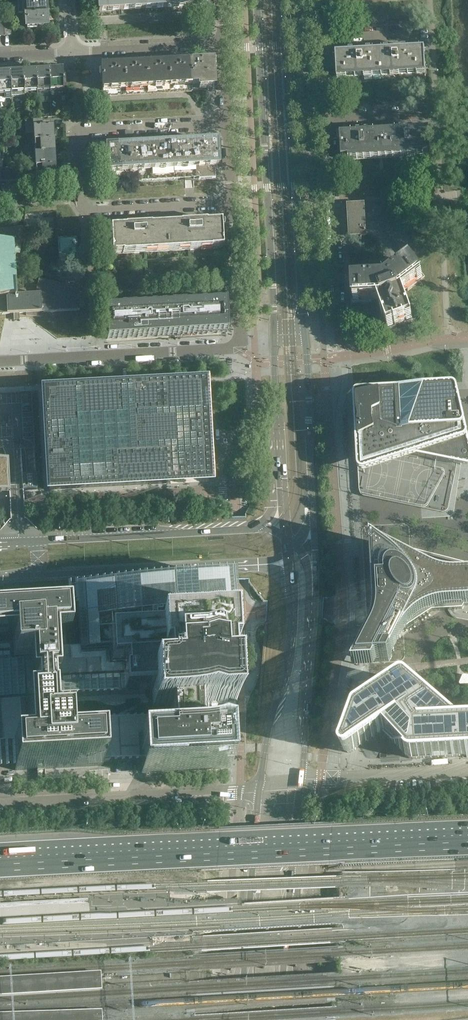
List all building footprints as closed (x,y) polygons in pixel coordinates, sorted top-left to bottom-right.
[(18,1),(18,2),(19,14),(23,13),(46,12),(45,8),(47,7),(47,0),(26,0),(22,0),(18,1)] [(213,0),(98,0),(98,7),(96,7),(96,18),(189,13),(189,14),(206,13),(206,9),(214,9),(213,0)] [(46,12),(23,13),(23,15),(26,14),(26,26),(27,26),(27,29),(37,28),(36,26),(46,25),(46,21),(46,13),(46,12)] [(426,68),(425,51),(393,53),(393,49),(389,49),(389,53),(358,54),(357,51),(354,52),(354,55),(336,56),(337,80),(347,79),(347,84),(425,80),(426,75),(426,73),(426,68)] [(213,88),(212,63),(101,69),(102,91),(103,97),(111,97),(116,93),(213,88)] [(63,89),(62,74),(62,70),(49,71),(50,89),(56,89),(56,90),(63,90),(63,89)] [(37,90),(36,71),(23,72),(24,90),(30,90),(30,92),(37,91),(37,90)] [(50,89),(49,71),(36,71),(37,90),(43,89),(43,91),(50,91),(50,89)] [(24,90),(23,72),(10,73),(11,91),(17,91),(17,93),(24,92),(24,90)] [(10,73),(0,73),(0,92),(4,91),(4,93),(11,93),(11,91),(10,73)] [(53,140),(52,127),(42,127),(42,121),(29,122),(30,129),(34,129),(34,141),(53,140)] [(430,154),(429,138),(429,131),(385,133),(386,157),(430,154)] [(386,157),(385,133),(340,136),(341,159),(386,157)] [(54,153),(53,140),(34,141),(30,141),(30,142),(34,142),(35,154),(54,153)] [(218,165),(217,156),(216,142),(106,148),(106,155),(107,171),(106,171),(107,183),(194,178),(194,179),(199,179),(215,178),(215,165),(218,165)] [(54,166),(54,153),(35,154),(31,154),(31,155),(35,155),(36,167),(54,166)] [(55,179),(54,166),(36,167),(32,167),(32,168),(36,168),(36,180),(44,180),(44,181),(45,181),(52,181),(52,179),(55,179)] [(366,235),(365,222),(365,217),(364,205),(350,205),(347,205),(349,237),(352,237),(352,236),(366,235)] [(378,220),(387,211),(386,210),(383,209),(381,207),(379,207),(373,217),(378,220)] [(382,225),(393,217),(391,215),(390,214),(388,213),(387,211),(378,220),(382,224),(382,225)] [(48,214),(29,215),(29,224),(49,223),(48,214)] [(386,230),(396,222),(393,217),(382,225),(386,230)] [(222,248),(221,222),(110,228),(111,252),(112,254),(222,248)] [(389,234),(400,227),(396,222),(386,230),(389,234)] [(78,289),(68,289),(68,286),(39,280),(38,280),(36,289),(39,290),(38,294),(16,295),(14,254),(20,254),(23,227),(0,230),(0,315),(9,314),(13,314),(14,318),(19,317),(19,314),(26,313),(26,316),(30,316),(41,317),(42,312),(80,310),(78,289)] [(393,239),(403,231),(400,227),(389,234),(393,239)] [(396,244),(406,236),(403,231),(393,239),(396,244)] [(399,248),(410,241),(406,236),(396,244),(399,248)] [(77,257),(76,239),(58,240),(59,258),(77,257)] [(403,253),(413,245),(410,241),(399,248),(403,253)] [(406,258),(417,250),(413,245),(403,253),(406,258)] [(410,262),(420,255),(417,250),(406,258),(410,262)] [(412,320),(403,293),(422,278),(410,262),(387,279),(387,280),(381,282),(374,282),(369,282),(369,283),(364,283),(352,283),(353,303),(365,302),(377,301),(388,329),(412,320)] [(225,314),(225,303),(105,310),(106,320),(105,320),(106,322),(106,326),(106,328),(107,338),(168,335),(168,336),(175,335),(175,334),(226,332),(226,321),(226,320),(226,315),(226,313),(225,314)] [(44,393),(47,447),(47,458),(48,460),(48,466),(42,467),(42,474),(48,474),(49,489),(49,490),(79,488),(167,484),(163,416),(205,414),(204,400),(204,391),(203,384),(198,384),(148,387),(133,388),(132,388),(44,393)] [(452,390),(360,395),(359,395),(357,396),(356,397),(355,397),(355,398),(354,399),(354,400),(354,401),(355,415),(356,442),(358,471),(358,472),(359,472),(359,473),(360,474),(360,475),(362,475),(363,476),(364,476),(361,491),(359,490),(360,500),(447,517),(451,495),(467,491),(467,437),(458,395),(458,394),(458,393),(457,392),(456,391),(455,391),(454,390),(453,390),(452,390)] [(9,492),(7,459),(0,459),(0,492),(9,492)] [(353,669),(374,668),(376,662),(389,662),(393,654),(394,651),(401,638),(403,636),(440,611),(448,611),(451,615),(453,617),(454,618),(455,618),(456,619),(457,619),(458,619),(460,619),(461,620),(462,620),(466,620),(467,621),(467,566),(373,542),(371,541),(372,561),(373,564),(375,610),(375,611),(375,612),(375,613),(375,614),(375,615),(375,616),(375,617),(375,618),(374,619),(374,621),(374,622),(374,624),(373,625),(373,627),(372,628),(372,630),(371,632),(370,634),(369,636),(368,638),(367,640),(366,642),(363,649),(359,657),(353,669)] [(196,693),(224,692),(223,673),(195,675),(195,663),(209,663),(209,662),(207,632),(193,633),(192,619),(192,618),(165,620),(166,634),(109,637),(109,638),(108,638),(109,651),(91,652),(54,654),(53,642),(67,642),(67,641),(66,615),(7,618),(7,617),(0,618),(0,746),(13,745),(15,770),(15,771),(103,766),(103,765),(140,763),(141,776),(230,771),(228,736),(197,738),(197,735),(198,735),(199,735),(196,693)] [(461,674),(458,684),(467,684),(467,676),(461,674)] [(345,749),(345,750),(346,750),(346,751),(346,752),(347,752),(347,753),(348,753),(349,753),(350,753),(351,753),(359,747),(360,747),(367,743),(367,742),(368,742),(383,732),(384,733),(385,733),(385,734),(386,734),(387,734),(388,734),(389,733),(390,733),(391,733),(391,734),(392,734),(392,735),(393,735),(391,736),(390,736),(389,736),(388,736),(388,737),(387,737),(387,738),(387,739),(387,740),(388,740),(388,741),(389,741),(390,741),(391,741),(392,740),(392,739),(393,739),(394,738),(396,743),(400,749),(400,750),(407,757),(408,758),(409,758),(409,759),(410,759),(411,759),(412,759),(413,759),(467,756),(467,758),(467,727),(458,727),(436,710),(436,709),(435,709),(434,709),(431,709),(430,709),(429,709),(429,708),(428,708),(430,707),(431,707),(432,707),(432,706),(433,706),(433,705),(433,704),(433,703),(433,702),(432,702),(431,702),(430,702),(429,702),(429,703),(428,703),(428,704),(426,705),(419,694),(407,684),(406,683),(405,683),(404,683),(403,683),(402,683),(401,683),(400,683),(400,684),(372,703),(371,702),(356,712),(357,714),(356,715),(356,716),(355,716),(355,717),(349,736),(346,748),(345,749)] [(103,1011),(61,1012),(61,1019),(104,1019),(103,1011)]
